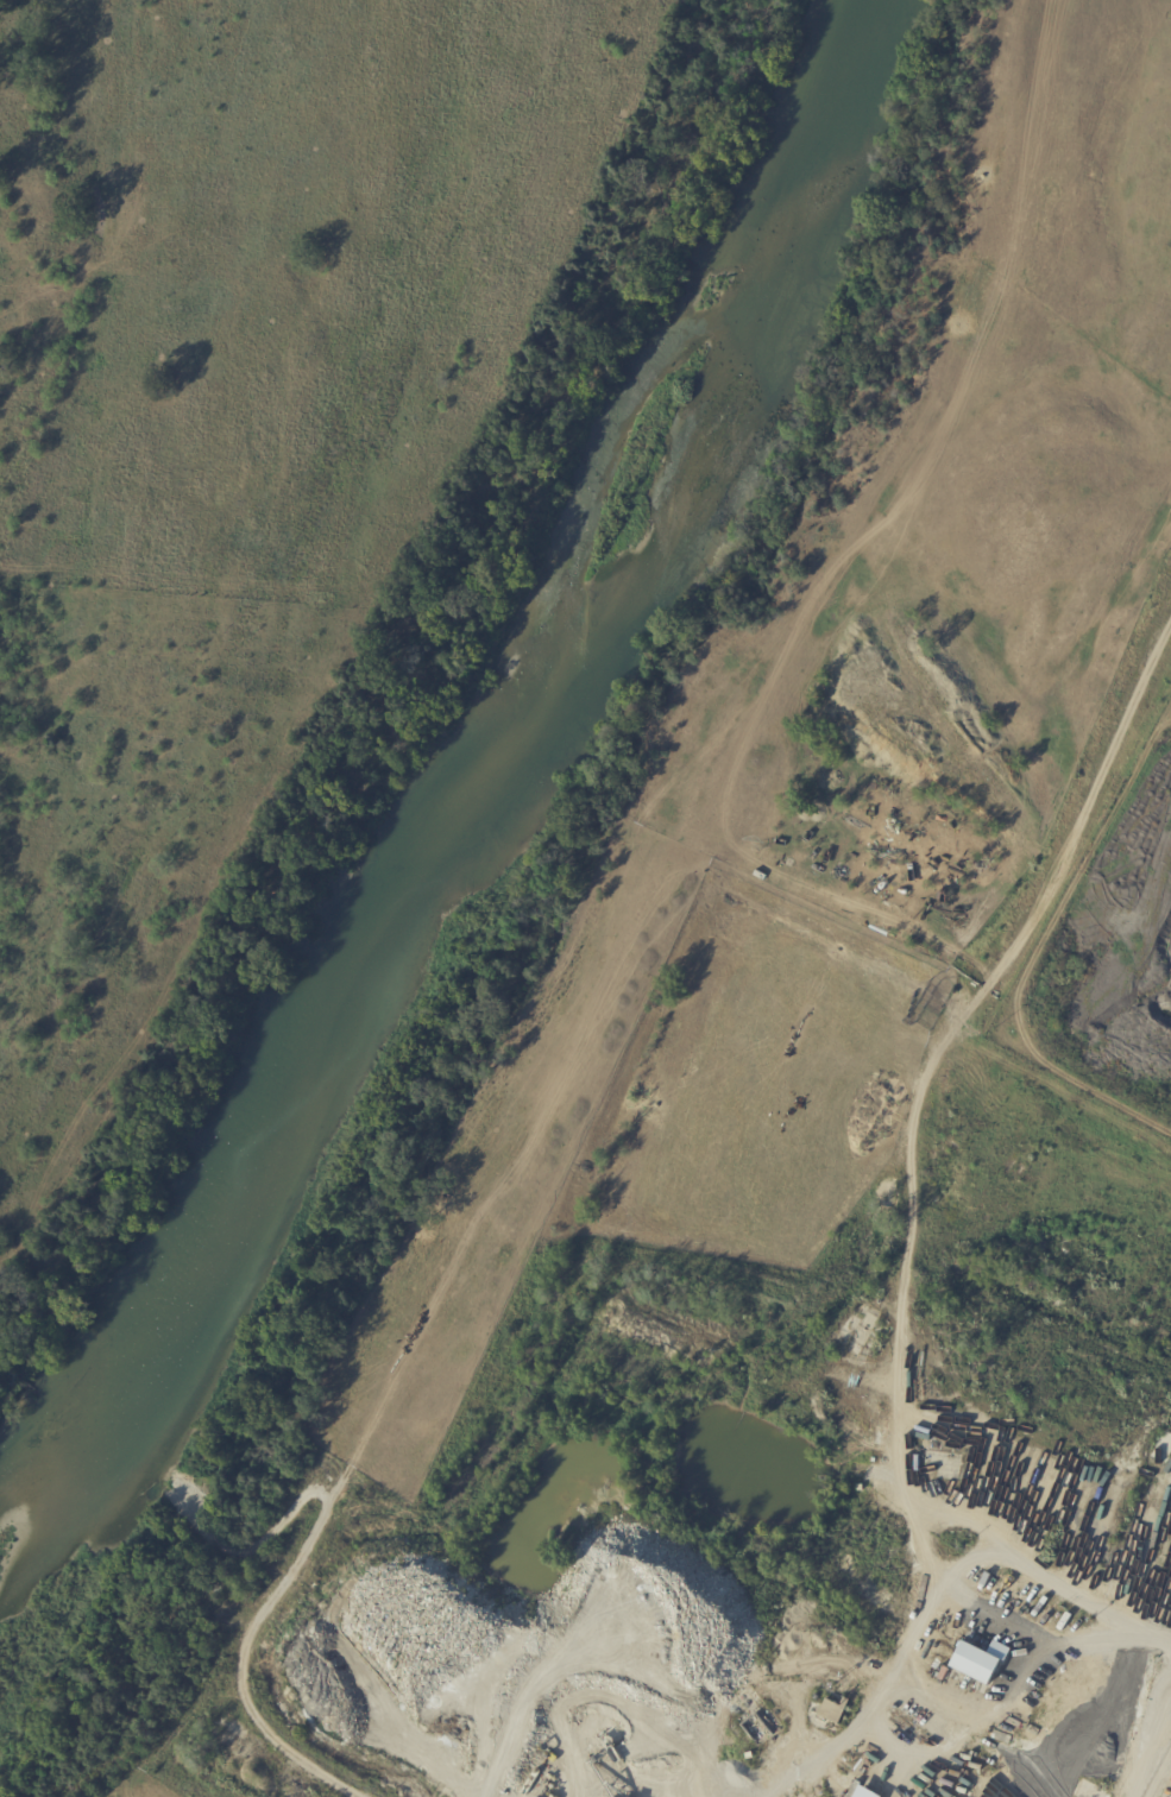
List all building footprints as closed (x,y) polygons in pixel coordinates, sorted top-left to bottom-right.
[(876,1343),(879,1344),(874,1353),(868,1349),(873,1342),(876,1343)] [(943,1632),(965,1645),(963,1651),(940,1638),(943,1632)] [(951,1665),(958,1650),(965,1653),(958,1669),(951,1665)] [(972,1686),(974,1686),(971,1692),(946,1676),(950,1671),(972,1686)] [(855,1703),(856,1703),(844,1728),(819,1717),(827,1700),(842,1707),(845,1698),(855,1703)] [(965,1755),(970,1747),(981,1753),(976,1761),(965,1755)]
